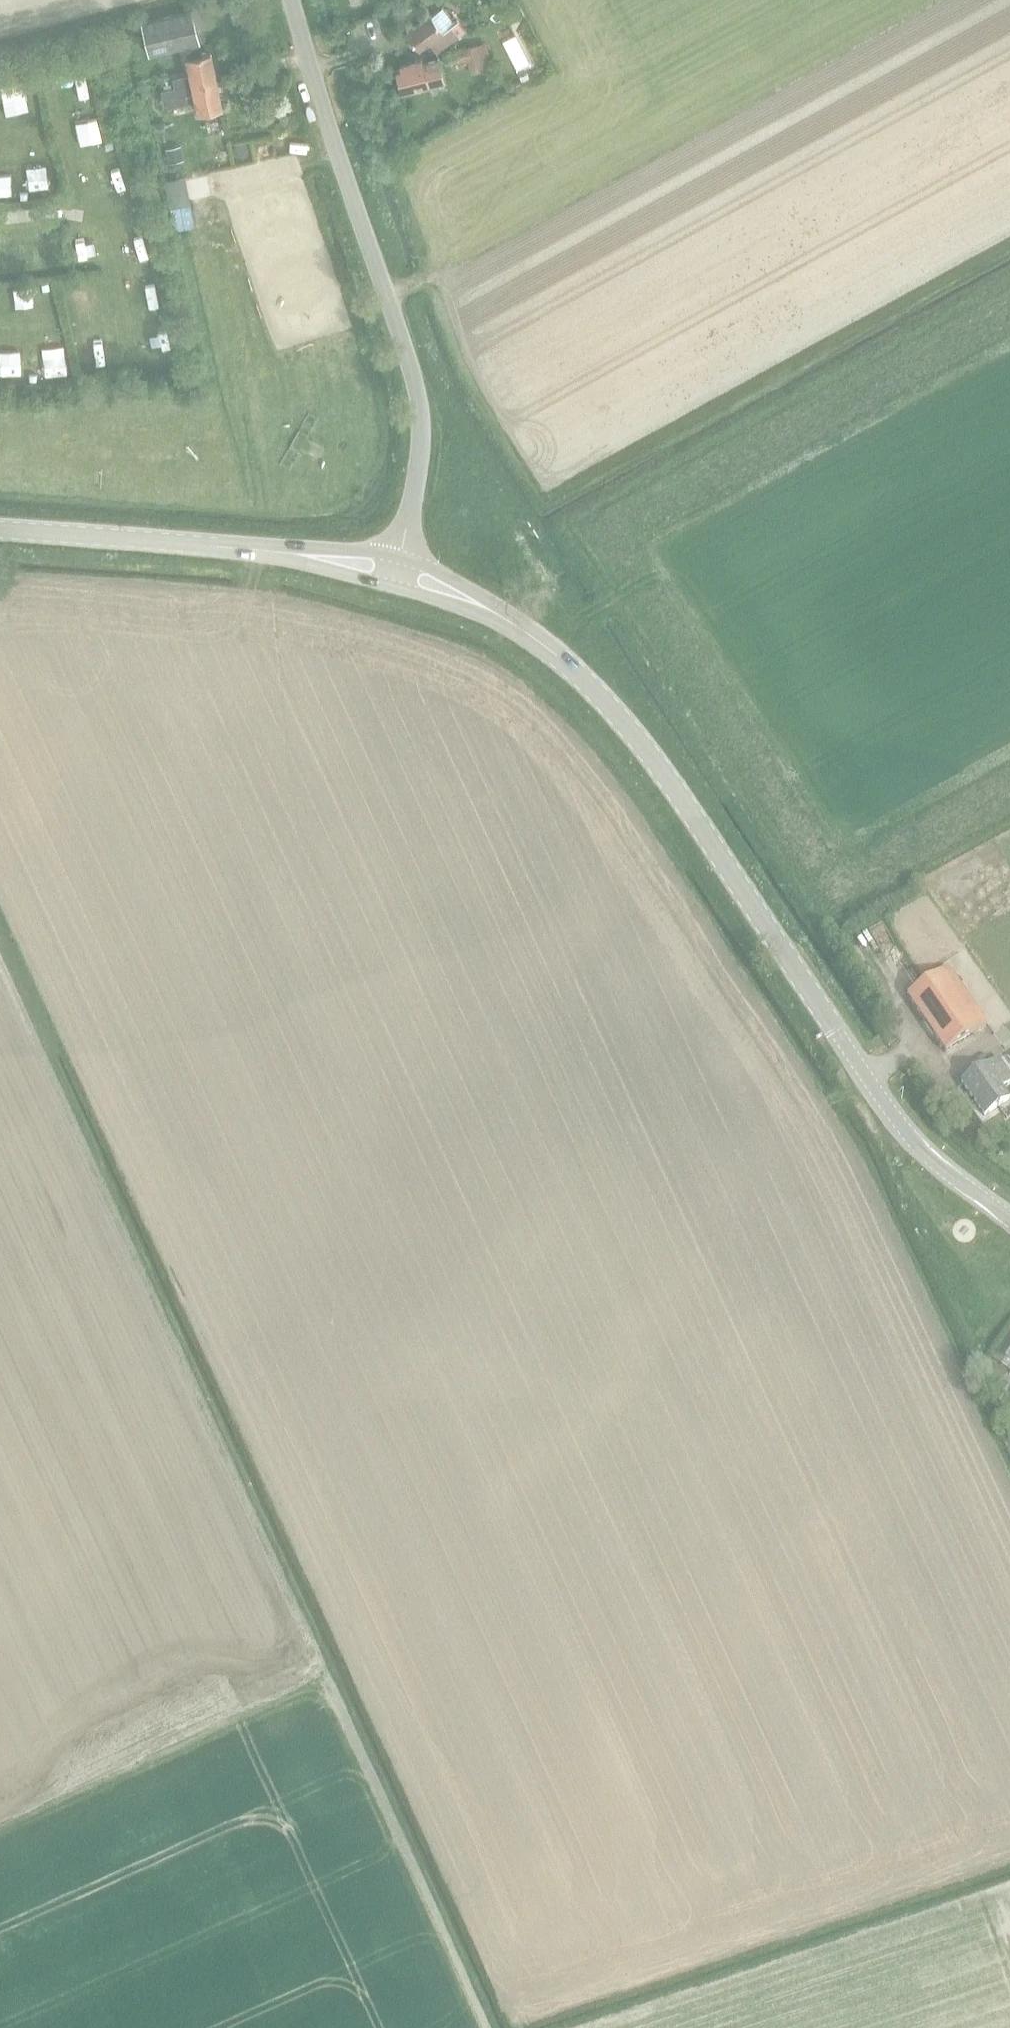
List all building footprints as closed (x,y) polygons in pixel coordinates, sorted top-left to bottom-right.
[(140,18),(147,48),(199,35),(191,5),(140,18)] [(430,43),(436,51),(459,33),(450,22),(453,20),(442,6),(404,35),(418,52),(430,43)] [(470,72),(483,69),(477,44),(442,53),(444,64),(466,58),(470,72)] [(172,85),(213,75),(207,47),(180,53),(185,73),(170,76),(172,85)] [(395,71),(400,93),(443,81),(439,68),(440,68),(437,56),(398,66),(399,70),(395,71)] [(213,75),(172,85),(172,86),(160,89),(163,102),(168,106),(194,100),(195,106),(219,101),(213,75)] [(907,996),(945,1052),(987,1024),(948,967),(907,996)] [(981,1120),(1007,1103),(1000,1092),(1009,1086),(1009,1084),(996,1061),(959,1085),(981,1120)] [(1009,1363),(1009,1337),(997,1353),(1009,1363)]
